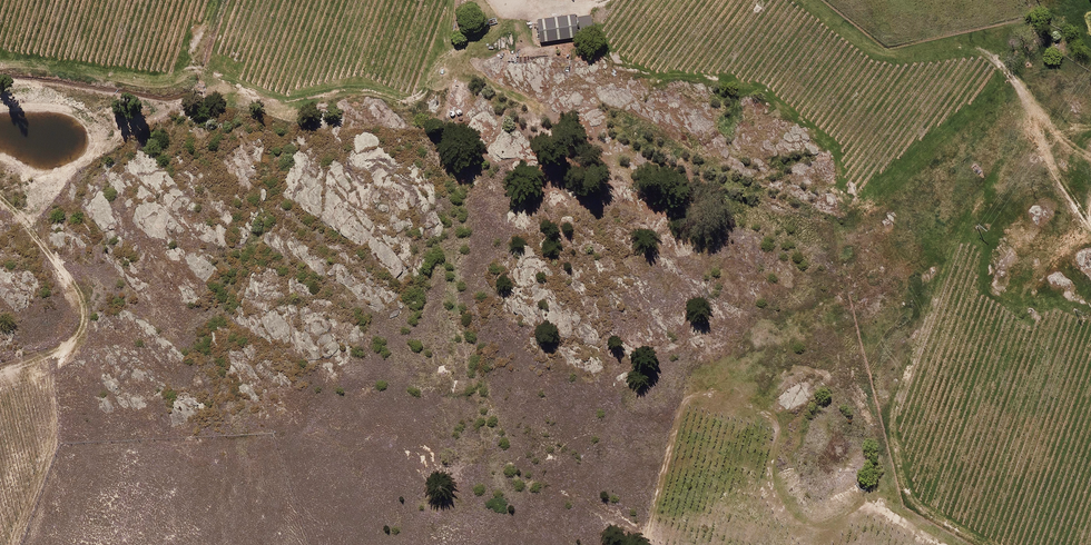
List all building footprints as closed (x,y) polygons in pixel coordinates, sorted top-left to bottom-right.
[(575,15),(539,19),(540,42),(578,37),(575,15)] [(591,15),(578,17),(580,33),(593,31),(591,15)]
